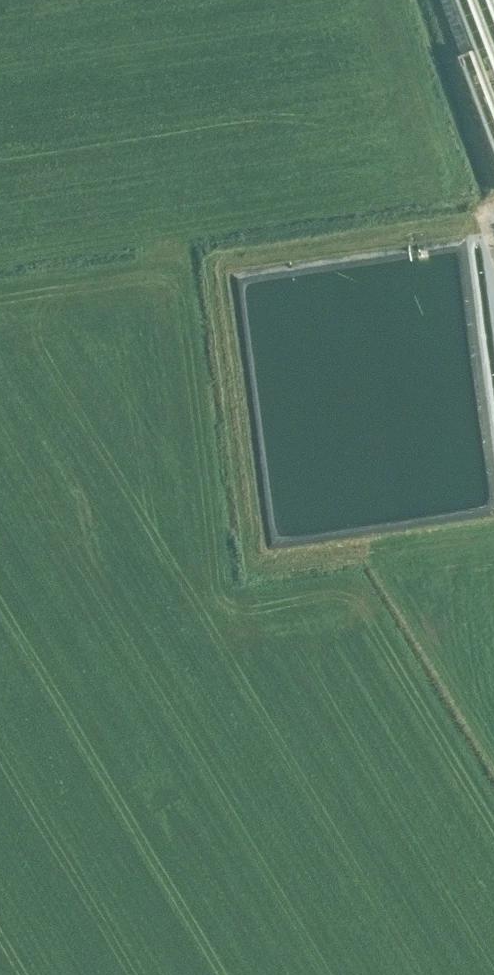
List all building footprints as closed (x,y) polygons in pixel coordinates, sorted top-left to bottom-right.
[(475,52),(460,58),(493,149),(493,0),(456,0),(475,52)]
